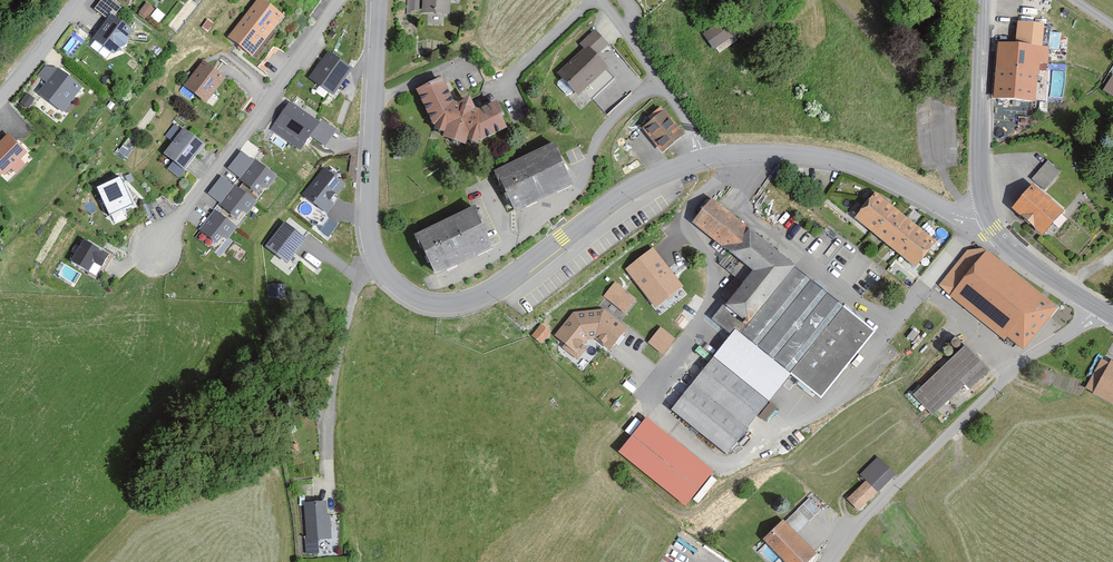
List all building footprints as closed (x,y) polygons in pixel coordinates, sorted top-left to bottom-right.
[(266,0),(257,0),(229,35),(252,54),(284,14),(266,0)] [(406,14),(411,14),(412,10),(419,11),(419,0),(407,0),(406,14)] [(423,10),(451,11),(451,0),(423,0),(423,10)] [(160,9),(152,3),(144,13),(153,19),(160,9)] [(139,29),(117,14),(99,39),(121,54),(139,29)] [(1054,48),(1003,44),(999,99),(1040,103),(1044,63),(1052,64),(1054,48)] [(591,46),(562,74),(584,96),(613,68),(591,46)] [(353,66),(329,50),(310,78),(333,94),(353,66)] [(227,76),(208,61),(189,88),(207,102),(227,76)] [(64,68),(44,94),(69,113),(89,87),(64,68)] [(442,74),(415,87),(435,127),(445,130),(443,134),(466,142),(468,137),(477,140),(478,136),(481,138),(507,125),(502,114),(505,112),(497,98),(480,106),(476,105),(470,93),(457,100),(454,99),(442,74)] [(289,100),(270,128),(300,149),(309,136),(325,147),(337,130),(321,118),(319,121),(289,100)] [(664,108),(641,126),(662,151),(684,134),(664,108)] [(205,142),(183,126),(162,154),(185,170),(205,142)] [(0,148),(0,167),(10,178),(18,170),(23,175),(32,166),(26,161),(34,153),(14,134),(0,148)] [(554,142),(495,169),(514,211),(573,184),(554,142)] [(277,175),(241,149),(227,168),(258,190),(262,184),(268,188),(277,175)] [(1065,173),(1052,162),(1036,180),(1049,191),(1065,173)] [(346,183),(322,166),(302,194),(327,212),(338,198),(335,196),(346,183)] [(119,174),(96,185),(109,213),(132,202),(119,174)] [(257,201),(221,175),(207,194),(238,216),(242,210),(248,214),(257,201)] [(1071,215),(1040,187),(1021,209),(1051,237),(1071,215)] [(936,245),(876,193),(853,219),(914,271),(936,245)] [(730,332),(670,408),(728,454),(792,373),(823,398),(876,329),(718,201),(699,224),(733,251),(723,264),(744,280),(713,318),(730,332)] [(473,205),(414,233),(434,274),(493,246),(473,205)] [(237,225),(214,208),(199,228),(200,230),(195,236),(220,255),(231,240),(228,238),(237,225)] [(285,220),(266,245),(288,262),(307,236),(285,220)] [(115,255),(88,240),(75,262),(93,272),(98,264),(107,269),(115,255)] [(993,251),(974,246),(941,286),(1030,350),(1065,308),(993,251)] [(653,249),(626,270),(656,307),(683,285),(653,249)] [(615,281),(603,296),(625,313),(637,297),(615,281)] [(574,311),(554,335),(565,342),(563,346),(578,359),(586,347),(583,344),(588,338),(595,338),(609,350),(627,326),(604,307),(574,311)] [(541,323),(531,335),(540,343),(551,331),(541,323)] [(675,338),(661,327),(649,343),(663,354),(675,338)] [(951,343),(952,344),(953,345),(955,346),(957,346),(958,345),(960,344),(961,342),(961,341),(961,339),(960,337),(959,336),(957,335),(955,335),(953,335),(952,337),(951,338),(950,339),(950,341),(951,343)] [(995,370),(970,344),(917,395),(936,414),(967,384),(974,391),(995,370)] [(943,350),(943,351),(944,353),(945,354),(946,354),(948,355),(949,354),(951,353),(952,352),(952,350),(952,349),(952,347),(951,346),(949,345),(948,345),(946,345),(945,346),(944,347),(943,348),(943,350)] [(1108,357),(1090,390),(1112,402),(1112,360),(1108,357)] [(721,471),(652,418),(624,452),(694,506),(721,471)] [(872,482),(853,499),(863,511),(901,476),(883,457),(865,474),(872,482)] [(335,502),(309,504),(312,541),(337,540),(335,502)] [(789,521),(768,542),(790,561),(814,561),(822,554),(789,521)]
